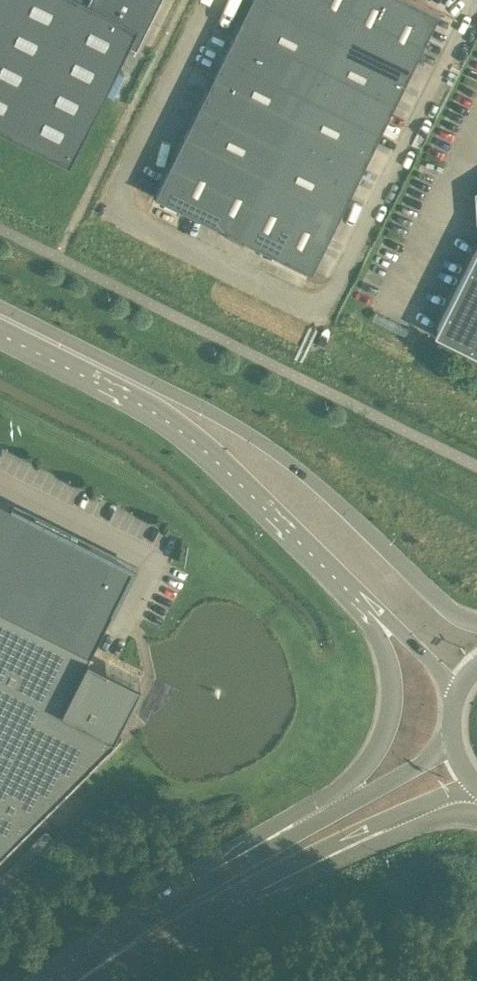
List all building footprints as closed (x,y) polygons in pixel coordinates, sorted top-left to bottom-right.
[(68,160),(103,91),(127,43),(134,47),(157,0),(0,0),(0,126),(68,160)] [(440,10),(419,0),(249,0),(154,193),(311,270),(440,10)] [(434,331),(476,353),(476,245),(436,326),(434,331)] [(64,784),(121,727),(120,726),(116,729),(113,728),(138,677),(87,651),(89,648),(91,649),(92,647),(92,646),(102,627),(123,585),(134,563),(0,496),(0,848),(64,784)]
